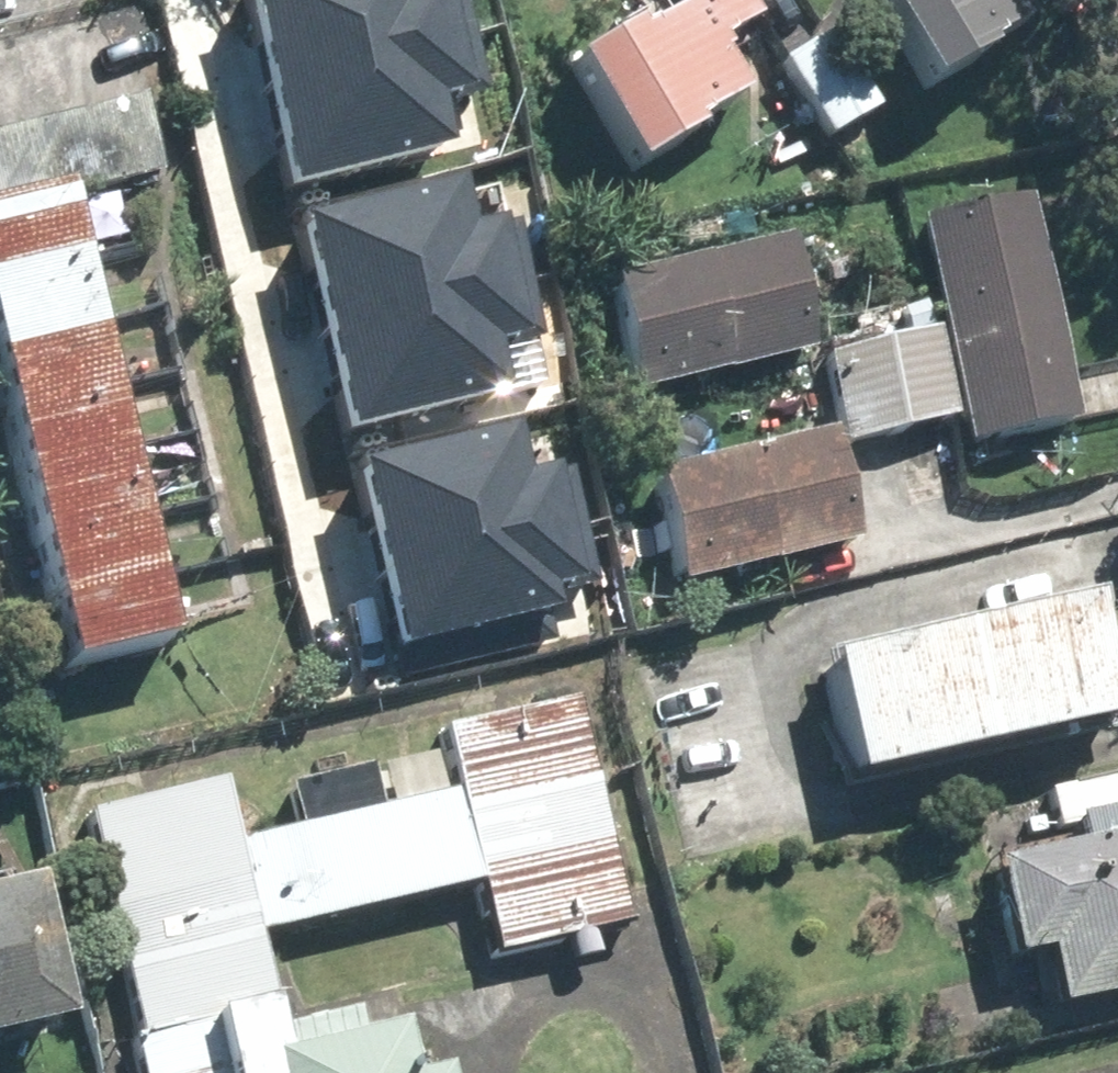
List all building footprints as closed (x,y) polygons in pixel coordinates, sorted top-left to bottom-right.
[(252,86),(458,40),(449,0),(232,0),(252,86)] [(689,130),(745,98),(715,47),(756,23),(743,0),(686,0),(690,6),(656,26),(651,15),(567,64),(632,176),(695,140),(689,130)] [(923,95),(1023,37),(1002,0),(868,0),(923,95)] [(824,36),(778,65),(829,145),(875,115),(824,36)] [(252,86),(274,184),(430,149),(420,106),(470,94),(458,40),(252,86)] [(61,669),(170,644),(66,198),(157,176),(140,102),(0,135),(0,407),(61,669)] [(444,192),(286,227),(309,328),(516,282),(503,225),(453,237),(444,192)] [(1073,420),(1026,199),(918,222),(942,337),(959,418),(964,443),(1073,420)] [(605,290),(631,395),(809,352),(783,247),(605,290)] [(309,328),(331,427),(488,392),(478,348),(528,337),(516,282),(309,328)] [(959,418),(942,337),(822,362),(839,443),(959,418)] [(853,543),(830,431),(652,466),(675,579),(853,543)] [(499,437),(342,472),(365,572),(571,526),(559,470),(509,481),(499,437)] [(365,572),(387,671),(544,636),(534,592),(584,581),(571,526),(365,572)] [(1091,608),(826,661),(851,786),(1116,734),(1091,608)] [(80,823),(136,1072),(419,1072),(410,1033),(289,1059),(263,940),(480,892),(494,955),(627,926),(577,702),(438,734),(443,759),(287,794),(296,835),(233,849),(221,792),(80,823)] [(992,869),(1010,965),(1040,959),(1051,1018),(1117,1005),(1117,778),(1043,793),(1052,835),(1070,831),(1075,853),(992,869)] [(67,1025),(36,889),(0,897),(0,1040),(67,1025)]
